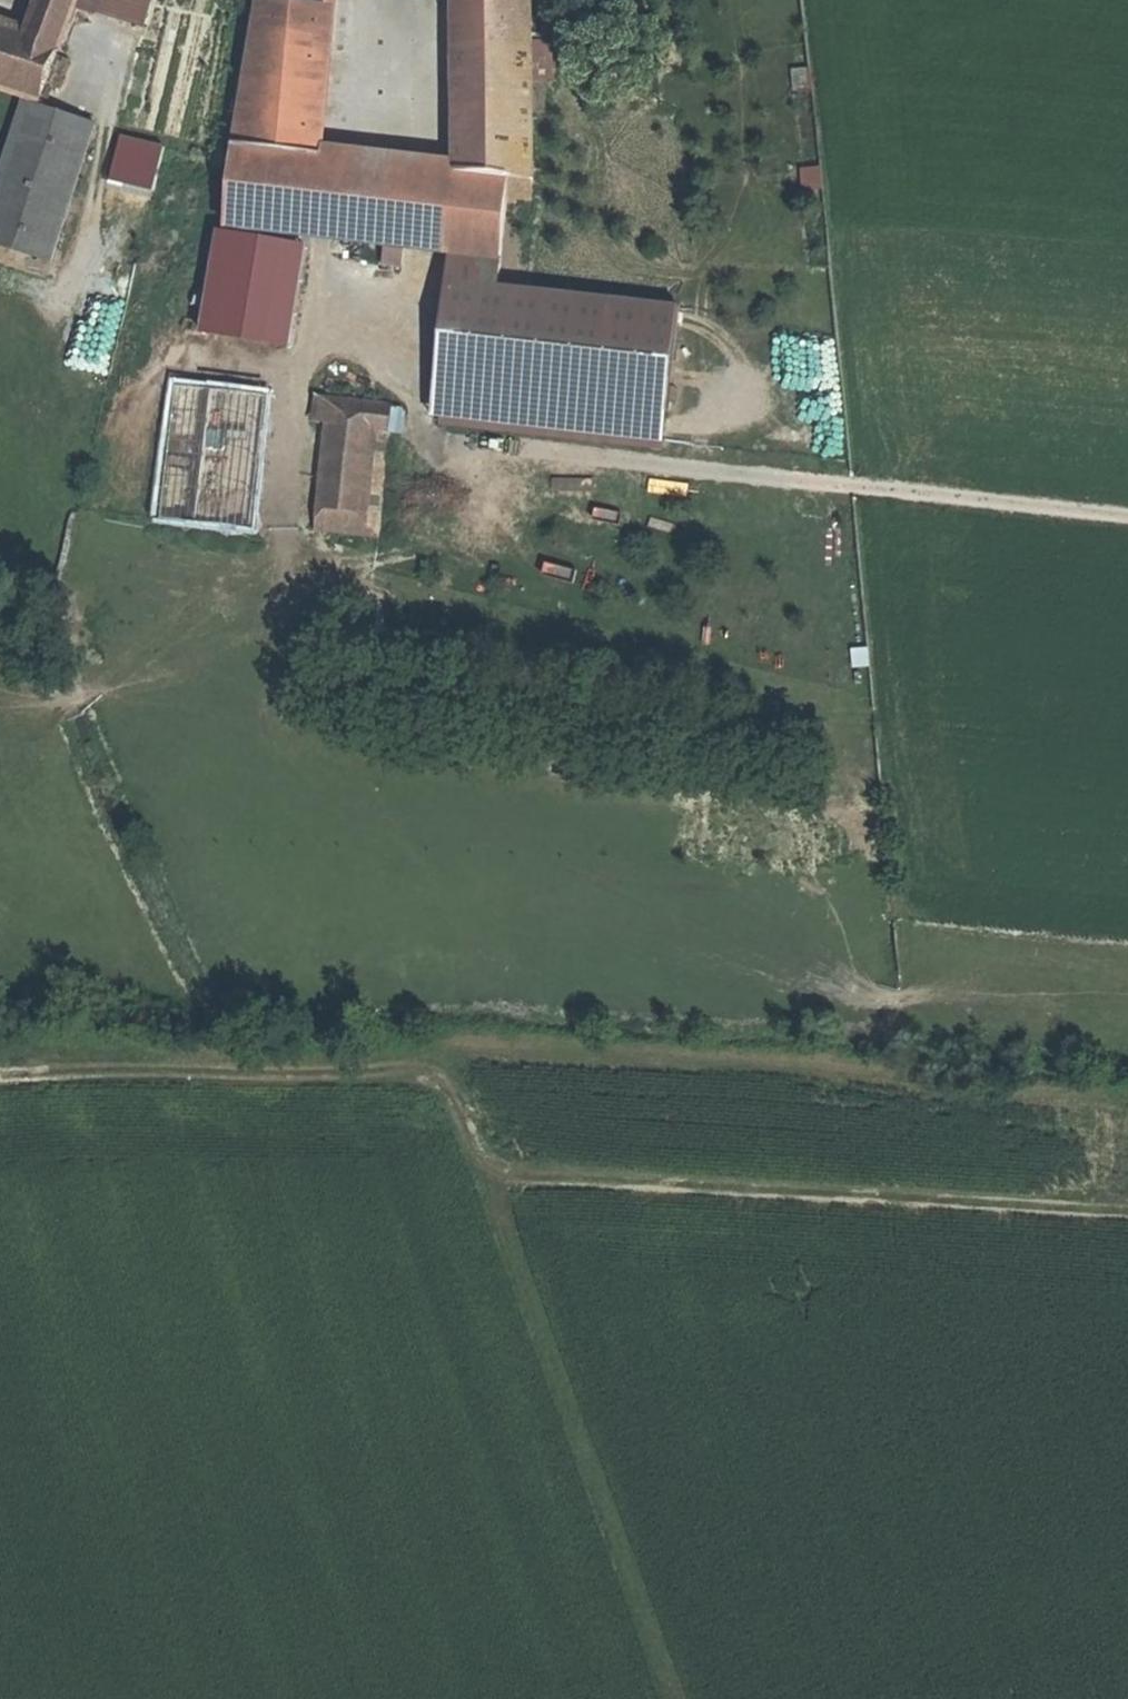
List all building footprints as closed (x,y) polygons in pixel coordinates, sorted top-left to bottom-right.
[(64,44),(65,44),(81,0),(45,0),(34,34),(64,44)] [(239,145),(317,154),(331,0),(262,0),(239,145)] [(512,178),(536,181),(534,47),(472,48),(471,19),(533,18),(533,0),(459,0),(460,172),(512,178)] [(648,0),(640,0),(627,5),(631,16),(651,8),(648,0)] [(534,47),(533,18),(471,19),(472,48),(534,47)] [(64,44),(34,34),(0,23),(0,88),(43,102),(64,44)] [(27,103),(0,186),(0,245),(54,263),(98,126),(27,103)] [(123,132),(112,177),(161,190),(173,144),(123,132)] [(317,154),(239,145),(229,228),(453,254),(504,259),(512,178),(460,172),(317,154)] [(501,287),(504,259),(453,254),(435,417),(668,442),(683,307),(501,287)] [(330,424),(393,431),(395,406),(324,398),(321,423),(330,424)] [(270,418),(181,404),(163,517),(252,531),(270,418)] [(380,537),(393,431),(330,424),(318,530),(380,537)]
